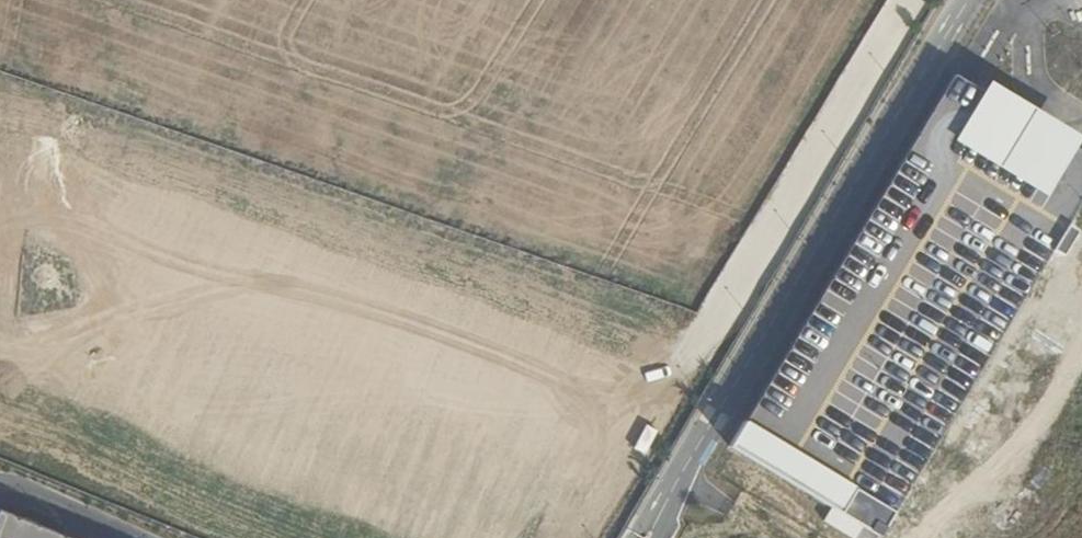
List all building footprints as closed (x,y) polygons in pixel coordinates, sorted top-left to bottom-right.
[(945,69),(725,442),(826,504),(819,517),(851,537),(859,524),(876,534),(1081,186),(1081,151),(1070,144),(1075,135),(977,78),(972,85),(945,69)] [(7,502),(0,519),(0,537),(97,537),(7,502)]
